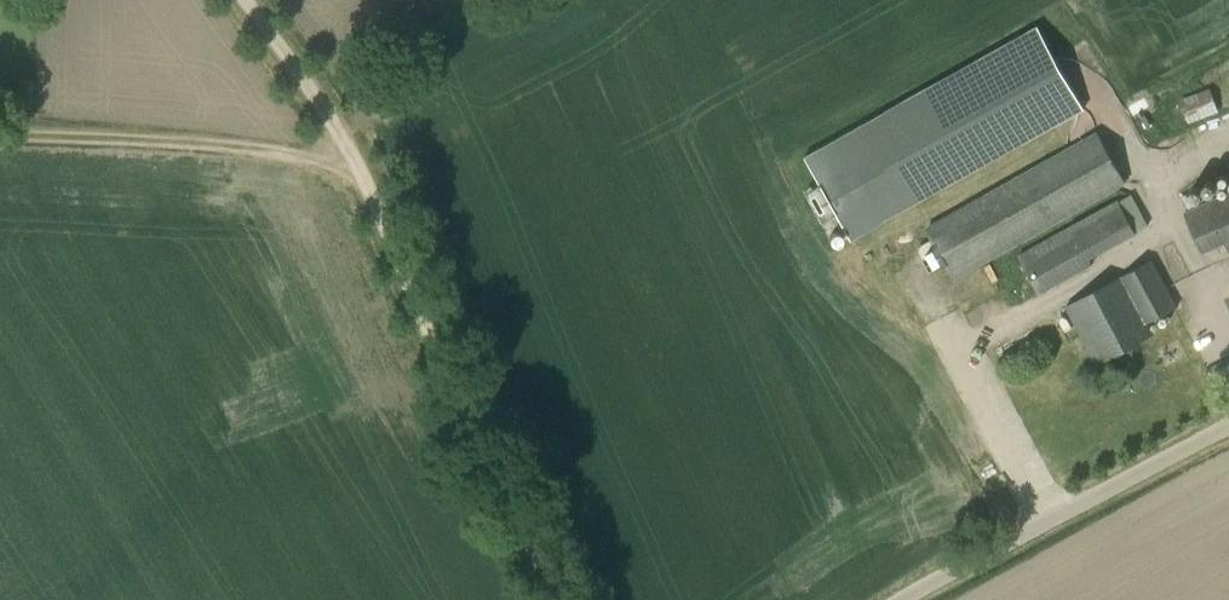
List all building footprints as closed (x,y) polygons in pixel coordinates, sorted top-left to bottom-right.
[(824,225),(838,217),(849,236),(1083,106),(1038,24),(804,154),(825,193),(811,201),(824,225)] [(1223,112),(1214,90),(1186,102),(1195,124),(1223,112)] [(925,227),(954,279),(1126,183),(1097,132),(925,227)] [(1228,252),(1228,191),(1183,211),(1201,252),(1224,242),(1227,252),(1228,252)] [(1092,264),(1090,258),(1072,224),(1018,254),(1039,294),(1092,264)] [(1177,307),(1152,259),(1063,306),(1095,365),(1153,335),(1147,322),(1177,307)]
